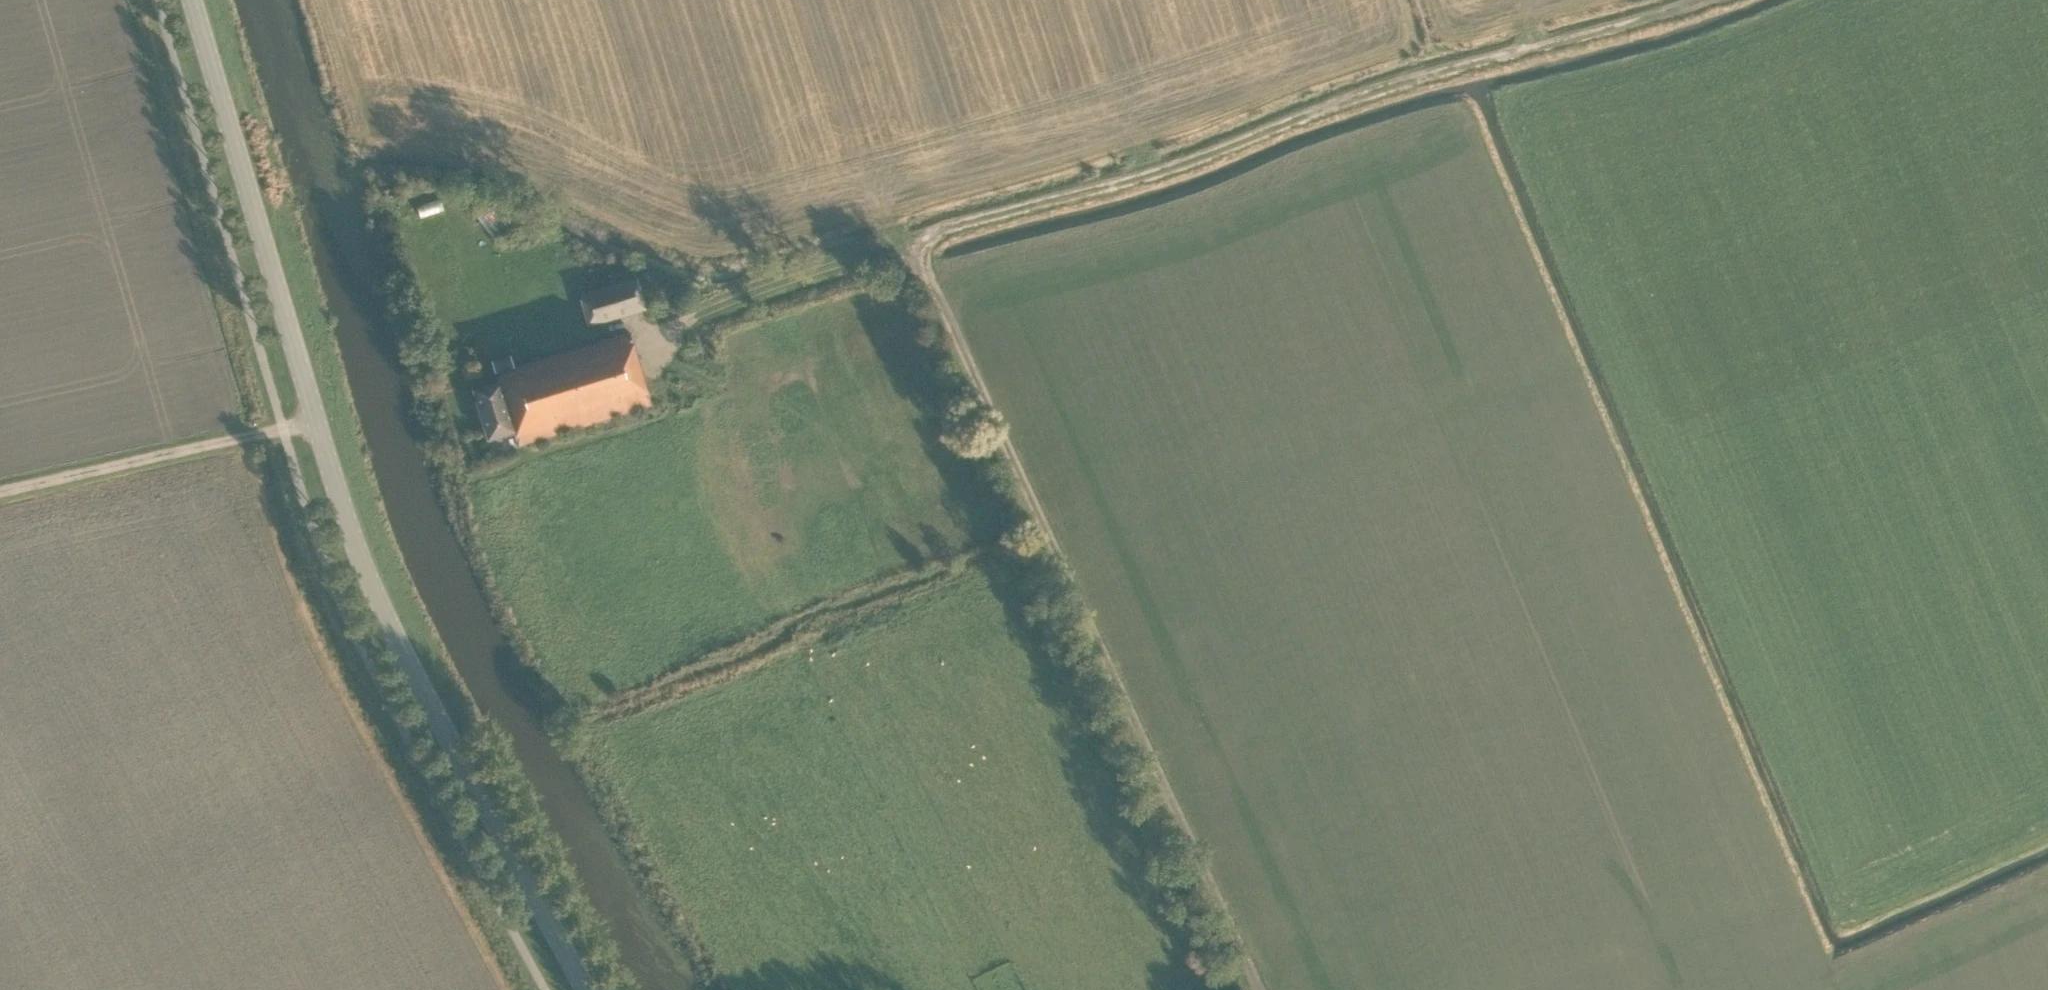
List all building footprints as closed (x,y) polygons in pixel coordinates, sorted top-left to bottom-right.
[(511,228),(494,205),(479,216),(496,239),(511,228)] [(579,296),(589,329),(647,312),(638,279),(579,296)] [(517,434),(520,446),(650,407),(629,335),(515,368),(495,374),(498,385),(474,392),(488,441),(517,434)] [(495,374),(515,368),(512,356),(492,362),(495,374)]
